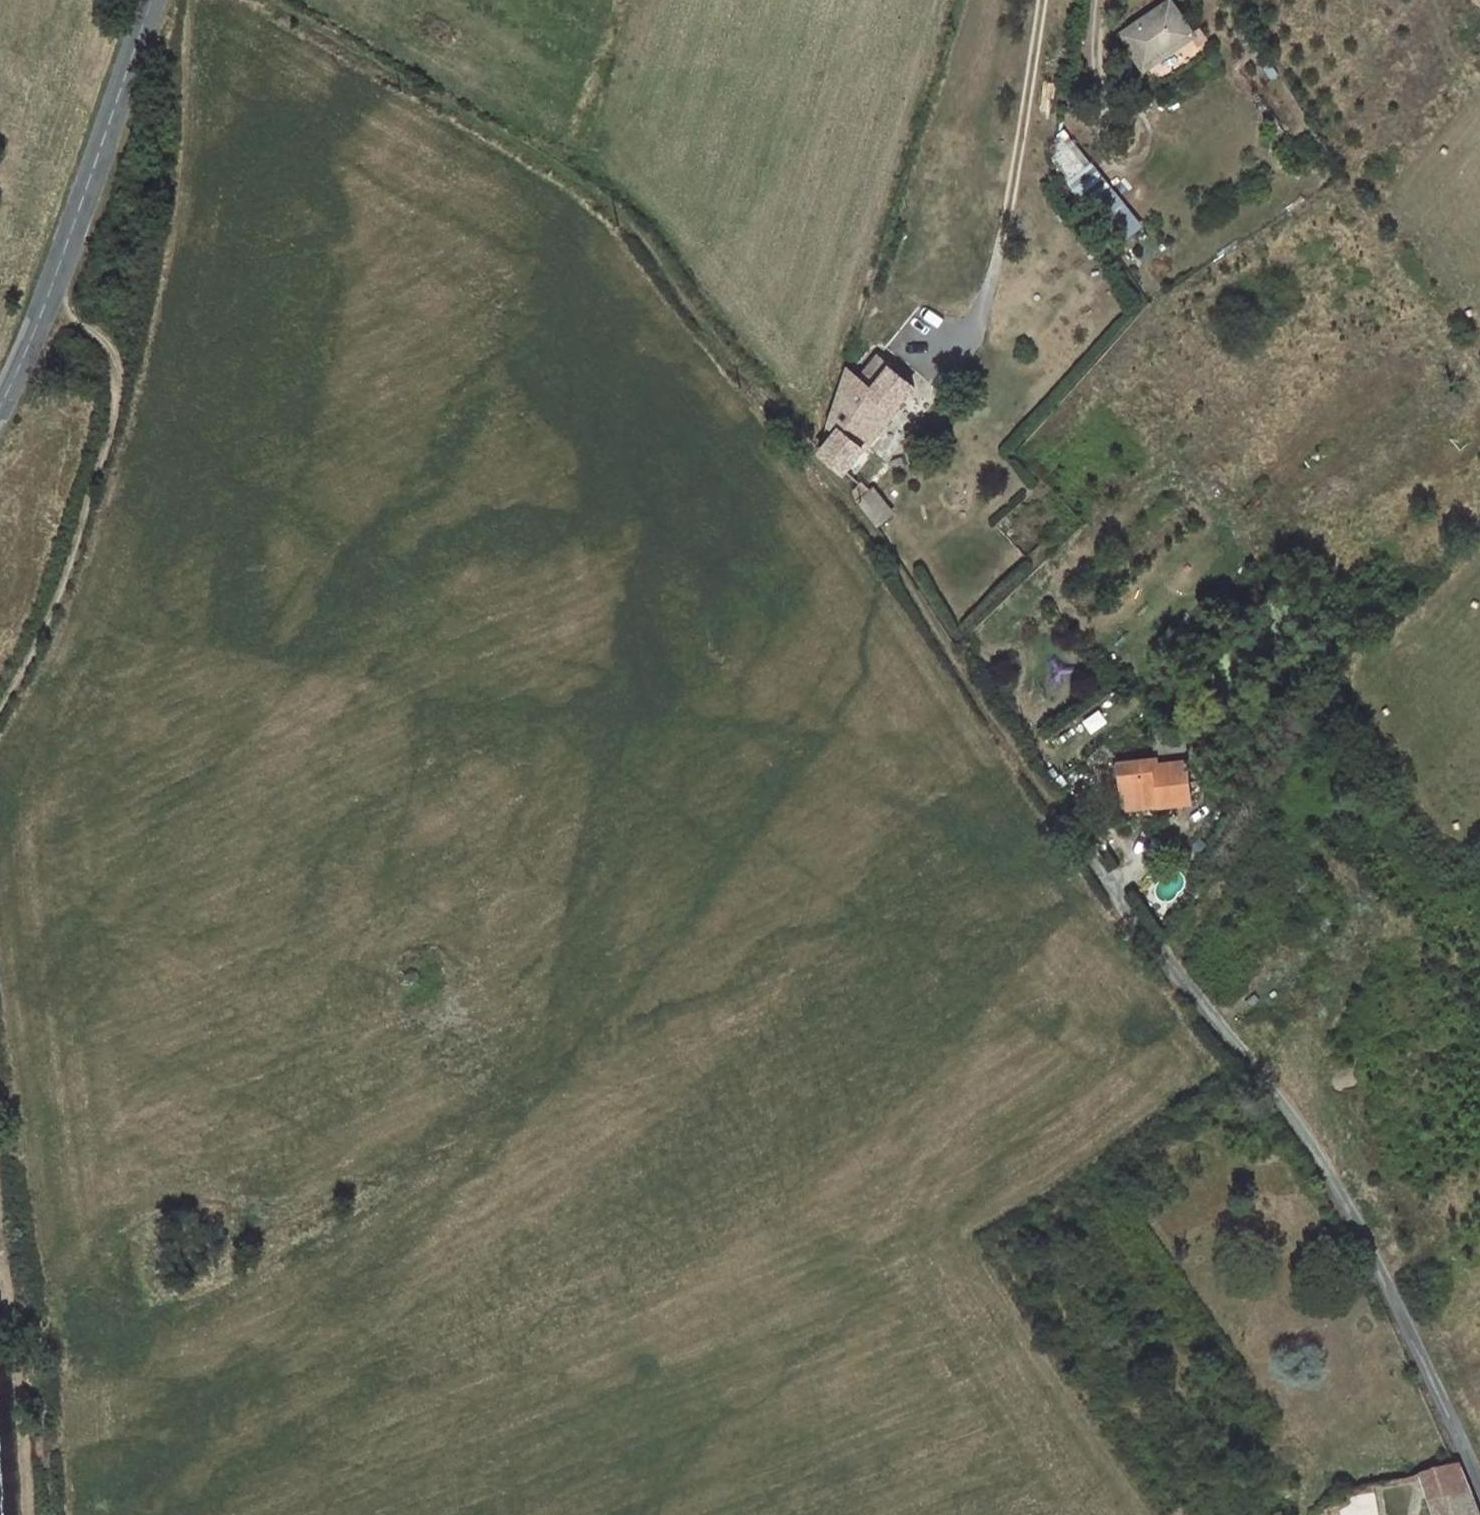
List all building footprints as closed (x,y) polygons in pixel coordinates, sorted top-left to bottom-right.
[(1145,70),(1193,37),(1169,2),(1121,35),(1145,70)] [(852,484),(921,407),(886,375),(867,396),(851,382),(826,463),(852,484)] [(851,494),(878,528),(894,515),(867,481),(851,494)] [(1100,710),(1081,720),(1089,735),(1108,725),(1100,710)] [(1129,766),(1135,805),(1161,802),(1163,814),(1210,810),(1201,764),(1172,768),(1171,760),(1129,766)] [(1163,814),(1161,802),(1135,805),(1137,817),(1163,814)] [(1473,1474),(1434,1481),(1442,1511),(1443,1514),(1479,1514),(1479,1488),(1473,1474)] [(1325,1514),(1385,1514),(1381,1498),(1324,1509),(1325,1514)]
